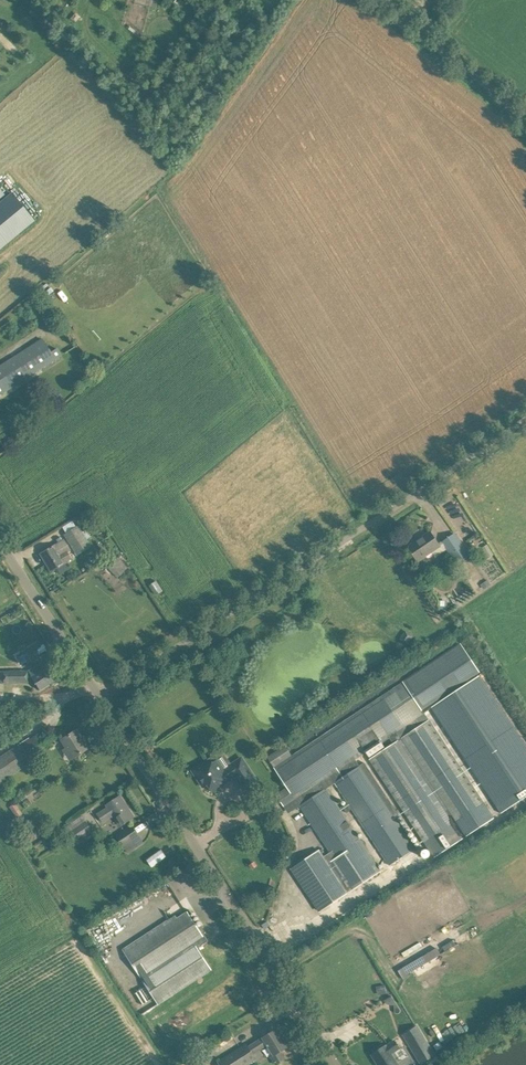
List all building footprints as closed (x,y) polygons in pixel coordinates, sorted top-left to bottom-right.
[(91,7),(84,20),(90,23),(97,10),(91,7)] [(0,200),(0,249),(34,221),(10,191),(5,195),(0,200)] [(62,354),(57,347),(50,351),(41,337),(0,364),(0,395),(62,354)] [(59,392),(52,396),(56,402),(63,398),(59,392)] [(78,525),(63,534),(76,554),(90,546),(78,525)] [(440,546),(436,541),(430,532),(408,547),(418,561),(440,546)] [(471,557),(461,543),(455,534),(443,542),(458,565),(471,557)] [(50,548),(40,553),(51,571),(60,565),(64,563),(71,559),(69,557),(67,553),(70,551),(63,540),(53,546),(50,548)] [(121,554),(109,564),(118,575),(130,565),(121,554)] [(483,589),(491,584),(488,579),(480,584),(483,589)] [(156,581),(150,585),(156,594),(162,590),(156,581)] [(446,613),(448,600),(439,599),(438,612),(446,613)] [(42,642),(34,647),(35,648),(38,654),(46,649),(42,643),(42,642)] [(268,757),(274,767),(287,787),(276,794),(284,806),(286,805),(291,812),(300,806),(330,852),(324,856),(320,849),(292,868),(320,911),(381,871),(362,842),(328,789),(334,784),(347,804),(342,807),(345,812),(351,808),(388,865),(414,848),(395,819),(400,816),(365,763),(360,766),(356,759),(389,737),(394,744),(371,759),(426,841),(436,856),(494,818),(484,802),(429,720),(403,738),(398,730),(425,713),(431,708),(432,708),(501,813),(525,797),(525,746),(459,644),(453,648),(403,681),(404,682),(293,756),(292,755),(285,745),(268,757)] [(21,655),(27,664),(34,659),(29,650),(21,655)] [(41,663),(28,671),(31,675),(30,676),(39,690),(53,681),(55,683),(57,682),(59,682),(60,680),(61,678),(60,677),(65,673),(56,660),(44,668),(41,663)] [(12,683),(28,682),(28,670),(0,671),(0,684),(12,683)] [(0,757),(0,780),(30,761),(30,760),(56,743),(55,742),(46,729),(37,735),(29,740),(28,739),(0,757)] [(68,760),(76,755),(85,749),(79,738),(80,737),(76,730),(62,739),(66,746),(62,749),(68,760)] [(244,789),(254,783),(257,781),(242,758),(229,766),(231,768),(226,771),(219,759),(214,762),(207,767),(204,763),(193,770),(203,787),(208,784),(213,791),(230,780),(229,778),(235,774),(244,789)] [(121,825),(124,823),(134,817),(120,796),(108,805),(110,807),(99,814),(103,821),(113,814),(121,825)] [(22,813),(15,802),(9,806),(16,817),(22,813)] [(74,828),(70,831),(76,840),(91,829),(82,816),(71,823),(74,828)] [(124,846),(139,836),(132,826),(117,835),(124,846)] [(196,949),(208,941),(204,933),(201,935),(187,913),(177,919),(175,916),(123,950),(158,1004),(210,970),(196,949)] [(453,940),(442,946),(445,951),(456,944),(453,940)] [(433,950),(404,967),(408,973),(437,956),(433,950)] [(385,985),(376,987),(377,995),(387,993),(385,985)] [(392,995),(384,1000),(386,1002),(387,1004),(389,1005),(392,1005),(395,1005),(395,1012),(396,1013),(398,1013),(399,1013),(400,1011),(401,1010),(392,995)] [(431,1050),(421,1034),(416,1026),(403,1034),(409,1042),(418,1059),(422,1064),(435,1056),(431,1050)] [(219,1061),(221,1064),(245,1064),(256,1058),(254,1054),(261,1050),(268,1045),(274,1055),(271,1057),(276,1064),(277,1064),(286,1059),(281,1051),(288,1047),(276,1029),(267,1035),(256,1042),(249,1046),(247,1044),(219,1061)] [(398,1064),(390,1053),(399,1048),(394,1041),(385,1046),(372,1054),(379,1064),(397,1064),(398,1064)]
